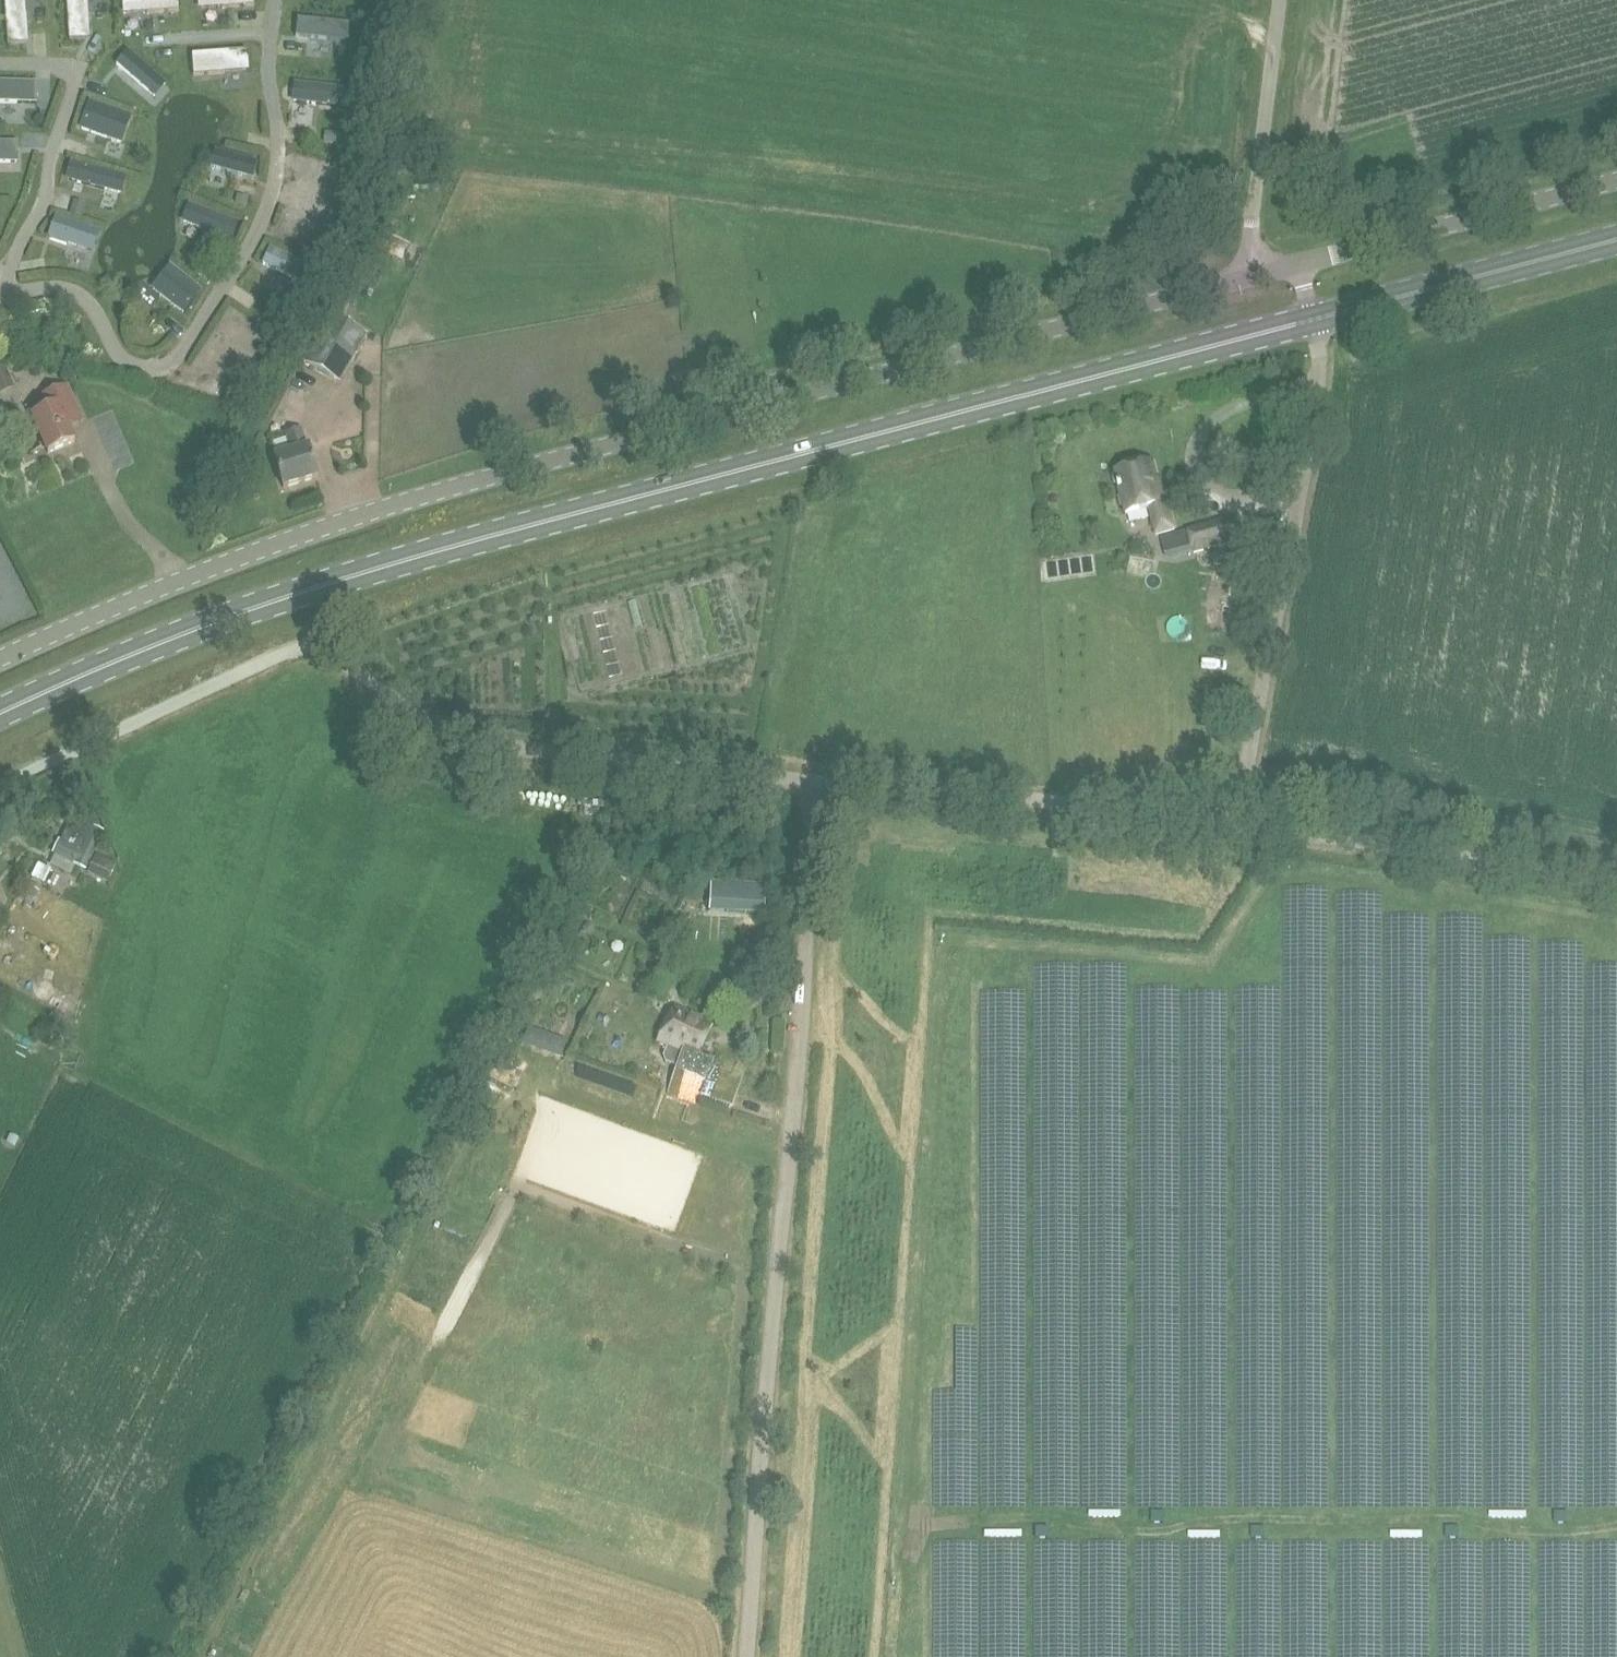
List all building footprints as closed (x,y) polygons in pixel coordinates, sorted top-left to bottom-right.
[(25,19),(24,0),(4,0),(5,20),(6,20),(24,19),(25,19)] [(68,15),(69,15),(87,14),(88,14),(87,0),(67,0),(68,15)] [(178,0),(146,0),(147,13),(147,14),(179,12),(178,0)] [(223,9),(254,7),(254,0),(222,0),(223,8),(223,9)] [(297,19),(295,37),(347,42),(349,25),(297,19)] [(127,49),(115,63),(147,91),(159,77),(127,49)] [(193,76),(224,74),(224,73),(223,55),(223,54),(191,56),(193,76)] [(36,103),(36,82),(0,81),(0,103),(36,103)] [(348,108),(349,90),(312,86),(311,87),(295,85),(294,101),(310,103),(310,104),(348,108)] [(130,114),(91,100),(81,128),(120,143),(130,114)] [(16,163),(17,139),(0,139),(0,162),(16,163)] [(291,165),(333,171),(336,153),(293,147),(291,165)] [(215,150),(210,167),(253,179),(258,161),(215,150)] [(67,179),(121,193),(126,174),(72,159),(67,179)] [(299,175),(295,191),(305,194),(302,207),(330,214),(337,185),(299,175)] [(230,239),(237,220),(190,203),(183,222),(230,239)] [(49,236),(87,249),(95,227),(56,214),(49,236)] [(262,264),(304,284),(312,267),(270,247),(262,264)] [(184,313),(203,288),(172,264),(153,289),(184,313)] [(340,382),(366,336),(330,316),(304,361),(340,382)] [(0,367),(0,381),(1,389),(17,387),(14,366),(0,367)] [(59,406),(73,400),(66,386),(40,397),(46,410),(32,416),(48,453),(75,442),(59,406)] [(115,458),(130,453),(119,418),(104,423),(115,458)] [(283,488),(317,478),(309,446),(306,447),(302,429),(286,433),(291,451),(274,456),(283,488)] [(1156,534),(1174,529),(1165,496),(1161,497),(1152,461),(1115,471),(1126,514),(1149,507),(1156,534)] [(1194,553),(1239,541),(1233,519),(1188,531),(1194,553)] [(1125,636),(1125,655),(1136,655),(1136,636),(1125,636)] [(54,857),(74,868),(85,873),(103,835),(91,829),(71,819),(59,842),(58,842),(51,856),(54,857)] [(95,857),(87,874),(107,884),(115,867),(95,857)] [(43,860),(35,874),(48,880),(55,865),(43,860)] [(713,889),(714,913),(764,911),(763,888),(713,889)] [(702,1058),(697,1056),(712,1024),(674,1006),(656,1042),(667,1048),(663,1056),(665,1062),(677,1068),(666,1093),(695,1106),(698,1100),(726,1112),(746,1063),(717,1051),(711,1065),(701,1061),(702,1058)] [(567,1043),(527,1028),(522,1044),(561,1058),(567,1043)]
